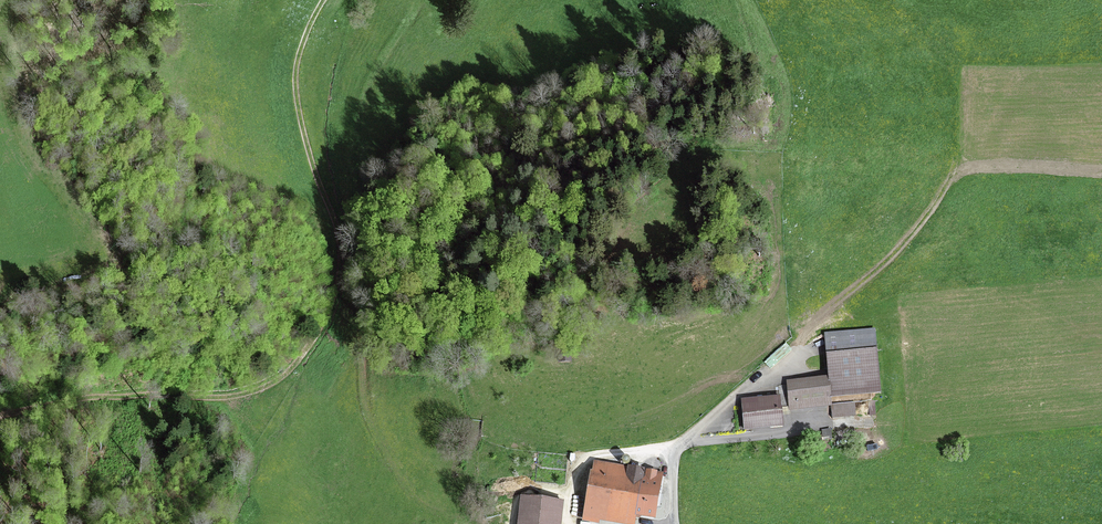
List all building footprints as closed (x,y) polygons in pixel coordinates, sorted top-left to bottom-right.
[(879,333),(830,338),(836,399),(885,394),(879,333)] [(831,381),(790,384),(792,410),(833,407),(831,381)] [(782,400),(744,404),(747,431),(785,427),(782,400)] [(861,418),(860,406),(836,407),(837,419),(861,418)] [(594,468),(585,519),(612,523),(634,523),(635,519),(653,522),(660,480),(594,468)] [(520,523),(554,523),(556,506),(522,503),(520,523)]
